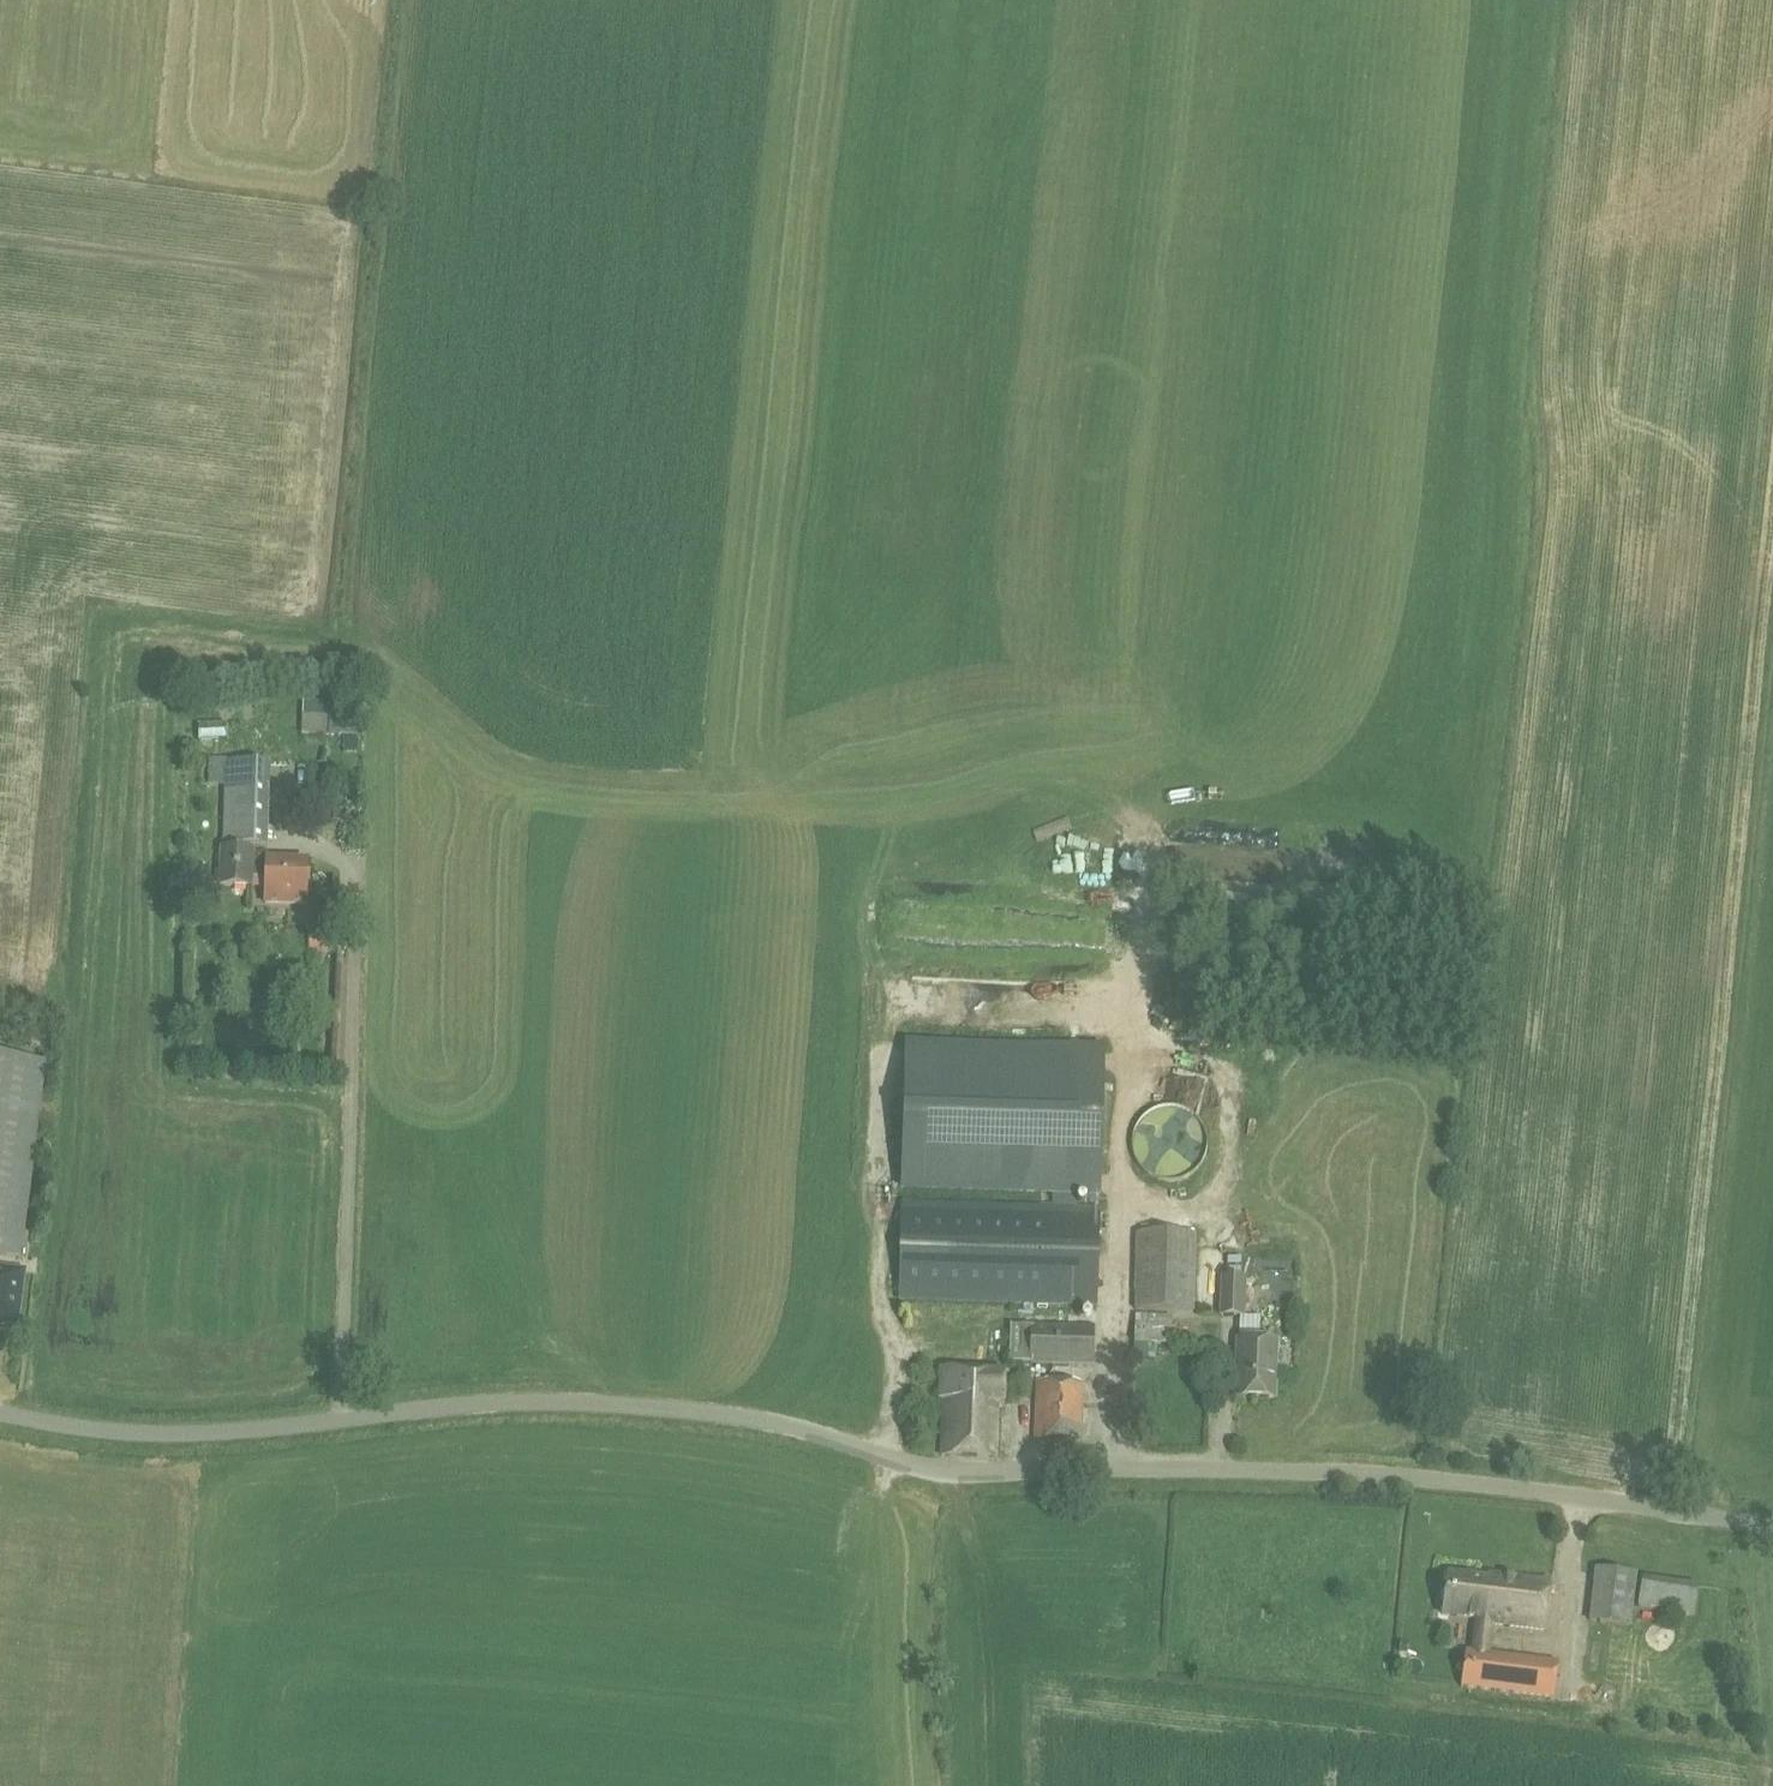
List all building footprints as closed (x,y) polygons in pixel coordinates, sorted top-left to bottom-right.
[(354,704),(302,702),(301,736),(353,738),(354,704)] [(270,785),(226,784),(226,787),(225,843),(226,843),(226,849),(222,849),(221,885),(253,886),(253,877),(267,877),(267,893),(266,893),(266,904),(307,905),(308,895),(307,895),(308,862),(270,861),(270,855),(255,854),(255,850),(241,849),(241,845),(269,845),(270,785)] [(345,951),(344,935),(309,935),(309,951),(345,951)] [(907,1046),(903,1190),(1101,1195),(1106,1051),(907,1046)] [(22,1261),(47,1062),(0,1056),(0,1257),(22,1261)] [(1182,1057),(1179,1077),(1197,1080),(1200,1060),(1182,1057)] [(1183,1109),(1175,1107),(1166,1107),(1158,1109),(1150,1112),(1144,1118),(1138,1124),(1135,1132),(1133,1140),(1133,1149),(1135,1157),(1138,1165),(1143,1172),(1150,1177),(1158,1181),(1166,1183),(1175,1183),(1183,1181),(1191,1177),(1197,1172),(1203,1165),(1206,1158),(1208,1149),(1208,1141),(1207,1132),(1203,1125),(1198,1118),(1191,1113),(1183,1109)] [(899,1300),(1011,1304),(1083,1306),(1097,1306),(1101,1207),(902,1202),(899,1300)] [(1196,1290),(1196,1276),(1197,1233),(1137,1232),(1136,1310),(1195,1313),(1196,1290)] [(0,1270),(0,1324),(17,1327),(24,1273),(0,1270)] [(1247,1276),(1222,1277),(1222,1291),(1220,1316),(1246,1317),(1247,1276)] [(1136,1315),(1136,1343),(1155,1344),(1172,1345),(1172,1315),(1136,1315)] [(1095,1325),(1083,1325),(1011,1324),(1011,1362),(1093,1366),(1095,1325)] [(1277,1341),(1240,1340),(1238,1397),(1275,1398),(1277,1341)] [(1155,1344),(1136,1343),(1135,1359),(1154,1359),(1155,1344)] [(1006,1373),(941,1369),(939,1400),(943,1400),(940,1456),(995,1459),(998,1404),(1004,1404),(1006,1373)] [(1083,1441),(1085,1381),(1037,1380),(1035,1440),(1083,1441)] [(1595,1568),(1589,1621),(1631,1628),(1639,1572),(1595,1568)] [(1449,1573),(1444,1614),(1477,1618),(1473,1651),(1466,1650),(1462,1686),(1554,1698),(1559,1661),(1491,1652),(1495,1625),(1546,1631),(1552,1583),(1488,1575),(1488,1578),(1449,1573)] [(1644,1578),(1639,1608),(1695,1616),(1701,1586),(1644,1578)]
